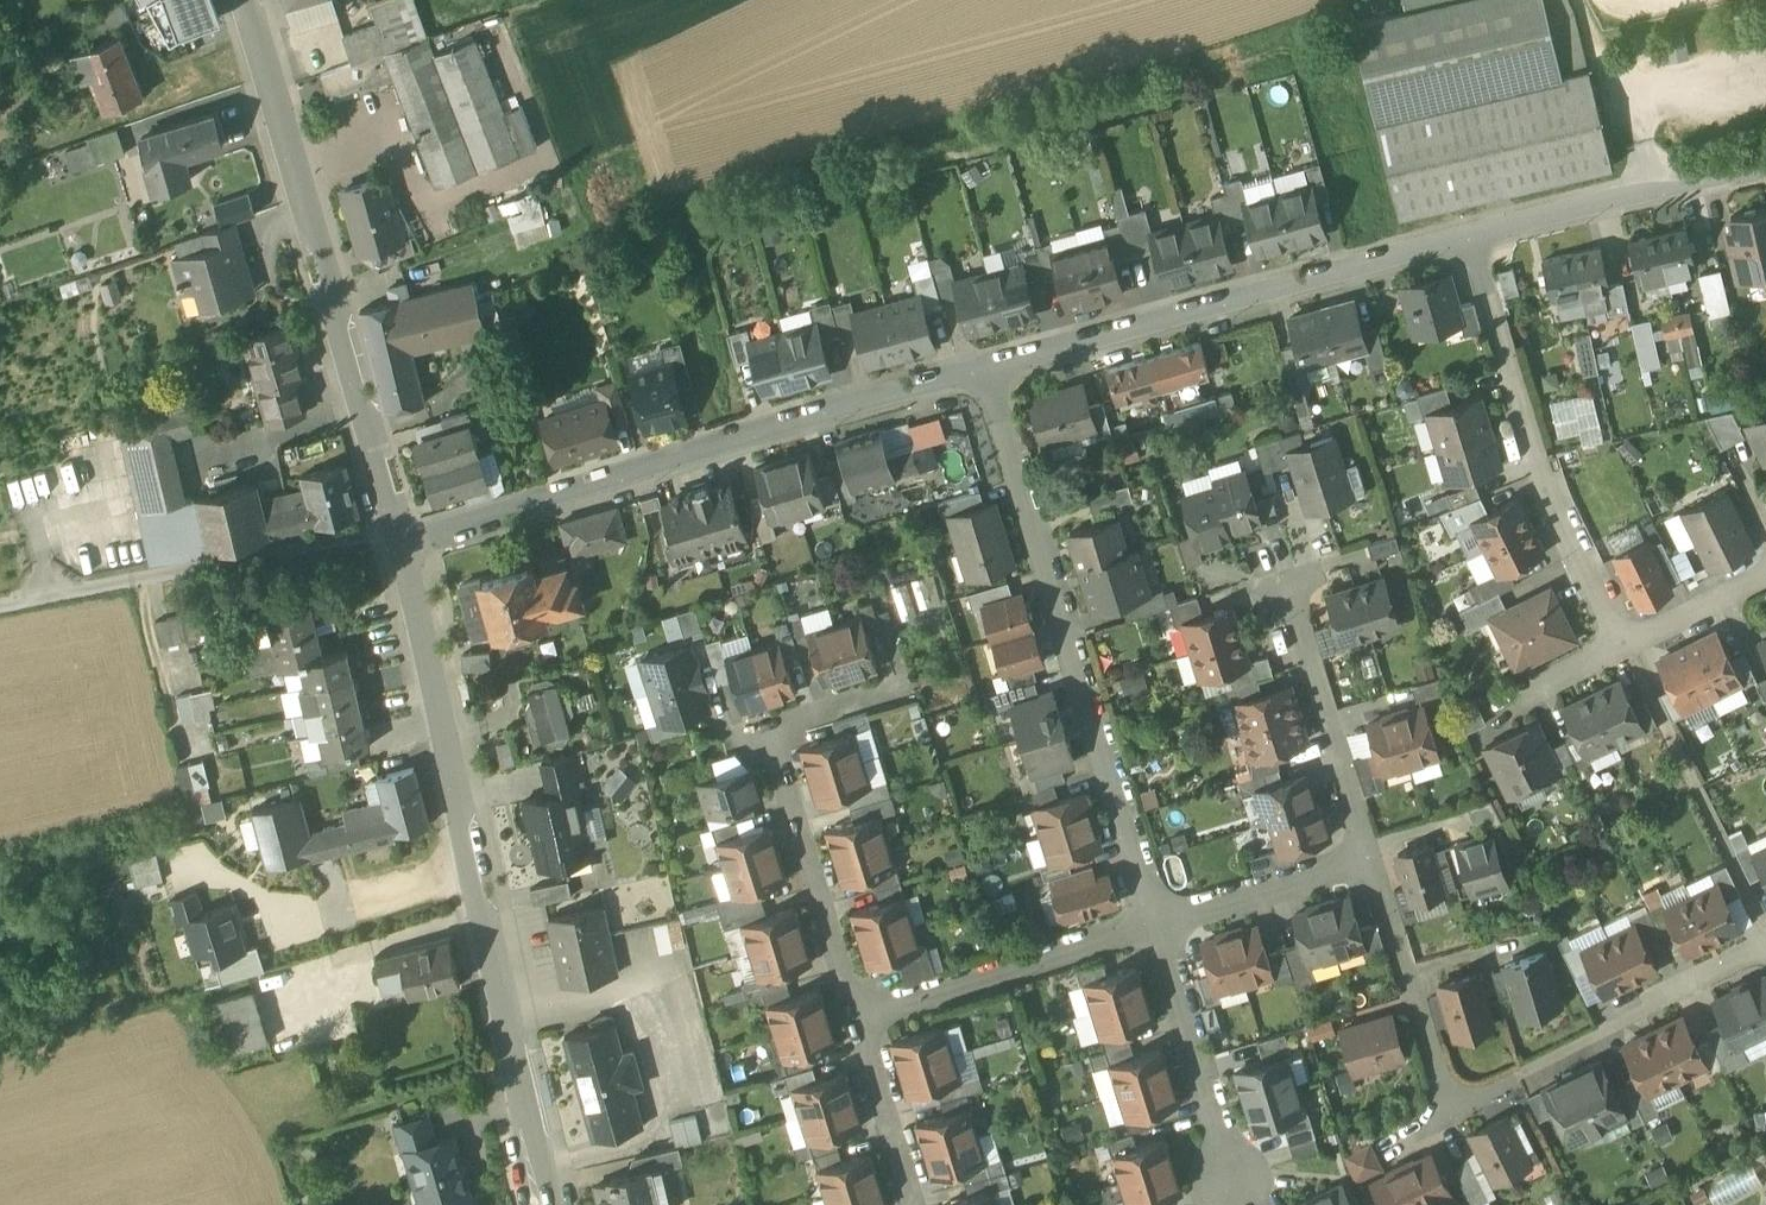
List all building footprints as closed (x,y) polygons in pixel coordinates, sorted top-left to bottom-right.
[(169,46),(203,27),(219,18),(209,0),(153,0),(146,4),(147,5),(169,46)] [(219,18),(203,27),(221,21),(213,0),(209,0),(219,18)] [(293,24),(336,11),(332,0),(298,0),(287,4),(293,24)] [(353,63),(387,51),(426,37),(412,0),(380,0),(369,4),(376,24),(343,35),(353,63)] [(1374,119),(1561,75),(1543,0),(1450,0),(1403,11),(1351,23),(1374,119)] [(1403,11),(1450,0),(1400,0),(1403,11)] [(1561,75),(1588,69),(1575,12),(1568,0),(1543,0),(1561,75)] [(118,1),(81,20),(89,36),(126,17),(118,1)] [(478,30),(431,48),(462,128),(510,109),(478,30)] [(81,51),(104,110),(142,96),(119,36),(81,51)] [(464,133),(462,128),(431,48),(426,37),(387,51),(394,71),(392,72),(422,149),(464,133)] [(324,73),(331,93),(357,84),(359,90),(370,86),(368,80),(392,72),(394,71),(387,51),(353,63),(324,73)] [(1588,69),(1561,75),(1374,119),(1398,217),(1611,166),(1588,69)] [(519,105),(510,109),(462,128),(464,133),(422,149),(437,186),(536,146),(519,105)] [(141,136),(150,166),(156,189),(166,186),(166,185),(190,178),(184,157),(223,145),(213,114),(141,136)] [(88,142),(95,162),(125,152),(117,127),(87,137),(88,142)] [(72,170),(95,162),(88,142),(65,150),(72,170)] [(1310,185),(1314,201),(1328,197),(1319,163),(1303,167),(1308,185),(1310,185)] [(153,190),(156,189),(150,166),(146,167),(153,190)] [(1303,167),(1271,175),(1277,194),(1308,185),(1303,167)] [(1247,203),(1277,194),(1271,175),(1242,183),(1247,203)] [(341,190),(357,251),(368,248),(401,239),(397,223),(392,205),(390,196),(385,178),(341,190)] [(1222,182),(1226,193),(1234,224),(1248,220),(1243,204),(1247,203),(1242,183),(1240,178),(1222,182)] [(1308,185),(1277,194),(1291,245),(1324,235),(1314,201),(1310,185),(1308,185)] [(211,250),(213,258),(241,250),(232,222),(255,214),(247,191),(215,202),(223,225),(205,231),(211,250)] [(1235,228),(1234,224),(1226,193),(1210,198),(1215,216),(1217,216),(1221,232),(1235,228)] [(390,196),(392,205),(398,203),(400,203),(397,194),(390,196)] [(1257,254),(1291,245),(1277,194),(1247,203),(1243,204),(1248,220),(1257,254)] [(392,205),(397,223),(407,221),(398,203),(392,205)] [(528,227),(528,228),(540,226),(536,204),(522,206),(524,215),(525,215),(528,227)] [(1116,217),(1118,224),(1127,258),(1154,251),(1150,235),(1152,234),(1145,209),(1116,217)] [(1758,288),(1765,286),(1765,210),(1730,219),(1734,234),(1727,236),(1736,273),(1745,271),(1747,283),(1756,281),(1758,288)] [(506,220),(509,232),(528,227),(525,215),(524,215),(506,220)] [(1215,216),(1184,225),(1198,275),(1231,266),(1221,232),(1217,216),(1215,216)] [(412,219),(407,221),(397,223),(401,239),(410,237),(417,235),(412,219)] [(1113,262),(1127,258),(1118,224),(1102,228),(1105,239),(1107,238),(1113,262)] [(1164,285),(1198,275),(1184,225),(1152,234),(1150,235),(1154,251),(1164,285)] [(1686,229),(1657,236),(1667,279),(1690,274),(1689,269),(1695,268),(1686,229)] [(1645,284),(1667,279),(1657,236),(1629,242),(1638,280),(1644,279),(1645,284)] [(368,248),(374,268),(414,251),(410,237),(401,239),(368,248)] [(1105,239),(1079,246),(1095,301),(1122,293),(1113,262),(1107,238),(1105,239)] [(1051,242),(1035,247),(1043,276),(1045,281),(1058,277),(1052,254),(1054,253),(1051,242)] [(1067,309),(1095,301),(1079,246),(1054,253),(1052,254),(1058,277),(1067,309)] [(1026,281),(1043,276),(1035,247),(1016,252),(1019,264),(1021,264),(1026,281)] [(1601,249),(1571,255),(1580,299),(1603,294),(1604,294),(1602,288),(1609,287),(1609,285),(1601,249)] [(199,289),(205,308),(243,297),(237,277),(248,274),(241,250),(213,258),(211,250),(174,261),(180,280),(178,281),(179,286),(186,284),(185,282),(203,276),(206,287),(199,289)] [(1559,304),(1580,299),(1571,255),(1542,262),(1551,301),(1558,299),(1559,304)] [(1019,264),(987,273),(1001,324),(1035,315),(1026,281),(1021,264),(1019,264)] [(1497,272),(1504,296),(1518,292),(1511,268),(1497,272)] [(950,269),(932,274),(942,308),(959,303),(954,283),(950,269)] [(1700,277),(1710,317),(1729,313),(1720,272),(1700,277)] [(968,334),(1001,324),(987,273),(954,283),(959,303),(968,334)] [(924,313),(942,308),(932,274),(912,279),(917,298),(919,297),(924,313)] [(1401,290),(1414,337),(1460,324),(1462,324),(1457,307),(1449,275),(1401,290)] [(1606,306),(1608,317),(1629,312),(1622,282),(1609,285),(1609,287),(1602,288),(1604,294),(1603,294),(1606,306)] [(360,312),(384,410),(421,398),(409,351),(474,334),(484,332),(484,331),(472,295),(469,285),(408,300),(405,287),(388,291),(391,305),(360,312)] [(1603,294),(1580,299),(1584,311),(1606,306),(1603,294)] [(917,298),(886,307),(900,357),(933,348),(924,313),(919,297),(917,298)] [(1584,313),(1584,311),(1580,299),(1559,304),(1562,318),(1584,313)] [(816,326),(820,342),(839,337),(830,307),(829,302),(809,308),(814,326),(816,326)] [(830,307),(839,337),(857,332),(852,316),(854,316),(850,302),(830,307)] [(1352,302),(1320,311),(1333,358),(1364,350),(1365,349),(1360,332),(1352,302)] [(1460,324),(1464,337),(1481,332),(1473,303),(1457,307),(1462,324),(1460,324)] [(866,367),(900,357),(886,307),(854,316),(852,316),(857,332),(866,367)] [(1327,360),(1333,358),(1320,311),(1289,319),(1296,345),(1302,367),(1304,366),(1327,360)] [(1689,314),(1675,317),(1679,335),(1693,332),(1689,314)] [(1665,338),(1679,335),(1675,317),(1661,321),(1665,338)] [(1639,354),(1657,350),(1650,319),(1632,323),(1639,354)] [(474,334),(481,355),(509,348),(501,326),(484,331),(484,332),(474,334)] [(814,326),(783,335),(797,385),(830,376),(820,342),(816,326),(814,326)] [(255,374),(259,387),(293,377),(302,374),(288,327),(245,339),(250,357),(246,361),(250,373),(255,374)] [(1364,350),(1369,370),(1387,366),(1376,327),(1360,332),(1365,349),(1364,350)] [(727,336),(735,366),(754,360),(749,344),(751,344),(747,330),(727,336)] [(763,395),(797,385),(783,335),(751,344),(749,344),(754,360),(763,395)] [(1576,339),(1580,356),(1593,353),(1589,336),(1576,339)] [(1199,343),(1152,357),(1161,388),(1168,411),(1173,409),(1202,401),(1202,400),(1196,378),(1208,374),(1199,343)] [(666,367),(672,389),(677,388),(677,389),(691,385),(679,344),(659,349),(664,368),(666,367)] [(1280,350),(1290,387),(1308,382),(1304,366),(1302,367),(1296,345),(1280,350)] [(1598,374),(1593,353),(1580,356),(1585,377),(1598,374)] [(1153,391),(1161,388),(1152,357),(1107,370),(1116,401),(1142,394),(1145,405),(1156,402),(1153,391)] [(1304,366),(1308,382),(1332,376),(1327,360),(1304,366)] [(630,377),(646,432),(686,421),(677,389),(677,388),(672,389),(666,367),(664,368),(630,377)] [(259,387),(269,421),(303,411),(293,377),(259,387)] [(604,402),(612,429),(628,424),(615,383),(598,389),(603,402),(604,402)] [(1035,399),(1048,443),(1093,429),(1094,429),(1088,406),(1081,385),(1035,399)] [(1416,396),(1422,417),(1432,414),(1432,413),(1452,407),(1445,387),(1416,396)] [(1202,401),(1173,409),(1168,411),(1165,412),(1169,426),(1171,426),(1178,424),(1193,419),(1235,407),(1231,392),(1202,400),(1202,401)] [(1579,433),(1582,447),(1603,442),(1592,394),(1551,403),(1559,437),(1579,433)] [(1048,443),(1035,399),(1030,401),(1043,444),(1048,443)] [(1432,414),(1443,447),(1488,433),(1477,399),(1452,407),(1432,413),(1432,414)] [(162,410),(168,436),(169,435),(203,426),(197,401),(162,410)] [(542,421),(555,462),(616,443),(612,429),(604,402),(603,402),(542,421)] [(1093,429),(1096,438),(1111,433),(1105,415),(1101,402),(1088,406),(1094,429),(1093,429)] [(209,552),(268,538),(262,513),(255,483),(183,500),(174,464),(175,464),(169,435),(168,436),(162,410),(118,422),(151,565),(209,552)] [(1114,442),(1114,443),(1129,439),(1124,424),(1120,410),(1105,415),(1111,433),(1114,442)] [(440,420),(444,434),(467,427),(467,428),(472,426),(467,412),(440,420)] [(1704,418),(1720,450),(1746,438),(1733,412),(1704,418)] [(1765,463),(1765,417),(1748,426),(1765,463)] [(417,443),(426,471),(476,455),(467,428),(467,427),(444,434),(417,443)] [(841,460),(852,492),(894,479),(887,458),(878,432),(836,445),(841,460)] [(1499,467),(1488,433),(1443,447),(1453,481),(1499,467)] [(1255,445),(1264,472),(1287,465),(1278,438),(1255,445)] [(1349,499),(1342,468),(1332,438),(1288,452),(1307,512),(1349,499)] [(484,483),(490,481),(496,479),(499,475),(492,450),(476,455),(484,483)] [(887,458),(894,479),(918,472),(912,451),(887,458)] [(808,453),(781,462),(797,513),(823,505),(824,504),(817,480),(808,453)] [(485,484),(484,483),(476,455),(426,471),(435,499),(462,491),(485,484)] [(840,461),(851,493),(852,492),(841,460),(840,461)] [(827,464),(831,476),(839,498),(851,495),(851,493),(840,461),(827,464)] [(771,521),(797,513),(781,462),(754,470),(762,497),(770,521),(771,521)] [(1354,464),(1342,468),(1349,499),(1364,494),(1354,464)] [(315,526),(315,527),(358,516),(344,465),(301,476),(308,501),(315,526)] [(1212,481),(1214,488),(1228,531),(1259,522),(1259,521),(1254,503),(1244,472),(1212,481)] [(504,489),(499,475),(496,479),(490,481),(494,495),(504,489)] [(841,503),(839,498),(831,476),(817,480),(824,504),(823,505),(824,508),(841,503)] [(728,480),(709,486),(710,491),(729,485),(728,480)] [(462,491),(466,505),(495,496),(494,495),(490,481),(484,483),(485,484),(462,491)] [(667,538),(674,561),(719,547),(720,550),(747,542),(729,485),(710,491),(709,486),(708,484),(693,489),(694,491),(695,496),(672,503),(663,506),(672,536),(667,538)] [(1445,495),(1450,508),(1479,497),(1474,484),(1445,495)] [(1086,498),(1091,512),(1131,500),(1127,485),(1086,498)] [(1230,538),(1228,531),(1214,488),(1183,498),(1194,535),(1198,548),(1230,538)] [(695,496),(694,491),(671,497),(672,503),(695,496)] [(938,504),(943,520),(950,517),(949,517),(984,506),(979,492),(938,504)] [(1696,542),(1711,571),(1752,550),(1724,493),(1685,513),(1699,541),(1696,542)] [(640,501),(644,512),(661,507),(658,495),(640,501)] [(749,501),(761,542),(776,538),(771,521),(770,521),(762,497),(749,501)] [(1259,522),(1261,528),(1279,523),(1271,497),(1254,503),(1259,521),(1259,522)] [(1439,513),(1450,534),(1456,532),(1473,523),(1472,522),(1488,514),(1479,497),(1450,508),(1439,513)] [(261,502),(264,512),(279,508),(277,498),(261,502)] [(1473,523),(1485,548),(1529,526),(1515,498),(1499,506),(1500,508),(1488,514),(1472,522),(1473,523)] [(264,512),(262,513),(268,538),(315,526),(308,501),(279,508),(264,512)] [(950,517),(969,579),(1012,566),(993,503),(984,506),(949,517),(950,517)] [(570,543),(574,555),(627,540),(617,507),(560,523),(566,544),(570,543)] [(1069,533),(1079,567),(1125,553),(1114,519),(1069,533)] [(1467,556),(1485,548),(1473,523),(1456,532),(1467,556)] [(1606,538),(1615,555),(1645,540),(1636,523),(1606,538)] [(1543,554),(1529,526),(1485,548),(1497,572),(1498,573),(1508,568),(1526,560),(1527,562),(1543,554)] [(1176,541),(1185,571),(1202,561),(1198,548),(1194,535),(1176,541)] [(1367,545),(1371,559),(1399,550),(1394,537),(1367,545)] [(1615,555),(1640,607),(1670,592),(1667,585),(1648,547),(1645,540),(1615,555)] [(1667,585),(1679,579),(1669,557),(1661,541),(1648,547),(1667,585)] [(1134,550),(1125,553),(1079,567),(1093,612),(1121,604),(1148,596),(1147,594),(1134,550)] [(1682,551),(1669,557),(1679,579),(1693,572),(1682,551)] [(513,627),(518,642),(532,638),(527,623),(544,618),(543,615),(582,603),(576,581),(571,582),(564,559),(539,566),(541,572),(532,575),(530,567),(458,588),(473,639),(513,627)] [(1469,586),(1477,602),(1498,592),(1515,583),(1508,568),(1498,573),(1497,572),(1469,586)] [(259,581),(263,595),(279,591),(276,577),(259,581)] [(1383,579),(1355,588),(1370,634),(1397,626),(1383,579)] [(967,595),(972,612),(983,608),(983,606),(1012,597),(1007,582),(967,595)] [(263,595),(269,620),(312,610),(306,585),(279,591),(263,595)] [(1344,642),(1370,634),(1355,588),(1328,596),(1336,622),(1342,643),(1344,642)] [(1498,615),(1523,665),(1574,639),(1549,588),(1506,609),(1497,614),(1498,615)] [(1121,604),(1125,620),(1166,607),(1161,590),(1147,594),(1148,596),(1121,604)] [(1506,609),(1498,592),(1477,602),(1459,611),(1468,629),(1490,619),(1498,615),(1497,614),(1506,609)] [(983,608),(993,641),(1031,629),(1021,595),(1012,597),(983,606),(983,608)] [(1169,606),(1176,628),(1184,626),(1183,624),(1203,618),(1197,598),(1193,599),(1169,606)] [(861,615),(866,630),(879,626),(871,600),(858,605),(861,615)] [(676,612),(685,639),(702,633),(694,607),(676,612)] [(269,620),(274,644),(317,634),(312,610),(269,620)] [(1184,626),(1192,652),(1239,638),(1230,610),(1203,618),(1183,624),(1184,626)] [(195,613),(182,616),(187,642),(200,640),(199,636),(195,613)] [(861,615),(834,624),(850,675),(877,666),(866,630),(861,615)] [(1498,615),(1490,619),(1515,669),(1523,665),(1498,615)] [(173,645),(187,642),(182,616),(168,618),(173,645)] [(160,647),(173,645),(168,618),(156,621),(155,621),(160,647)] [(253,649),(274,644),(269,620),(248,625),(253,649)] [(1313,629),(1321,656),(1346,649),(1344,642),(1342,643),(1336,622),(1313,629)] [(822,683),(850,675),(834,624),(807,632),(814,656),(822,683)] [(1042,663),(1031,629),(993,641),(1004,675),(1032,666),(1042,663)] [(793,635),(800,660),(814,656),(807,632),(806,631),(793,635)] [(1715,633),(1687,647),(1711,696),(1739,682),(1728,661),(1715,633)] [(282,667),(302,662),(323,657),(317,634),(274,644),(280,668),(282,667)] [(714,671),(718,683),(731,679),(725,657),(726,657),(720,636),(705,641),(714,671)] [(1246,663),(1239,638),(1192,652),(1200,679),(1226,671),(1247,665),(1246,663)] [(779,640),(752,649),(768,700),(795,691),(779,640)] [(641,659),(651,691),(701,675),(698,666),(688,661),(691,654),(688,645),(641,659)] [(1683,710),(1711,696),(1687,647),(1659,661),(1672,688),(1683,710)] [(740,708),(768,700),(752,649),(726,657),(725,657),(731,679),(740,708)] [(490,651),(463,652),(463,668),(491,667),(490,651)] [(302,662),(307,686),(352,676),(346,652),(323,657),(302,662)] [(1739,682),(1741,687),(1756,680),(1743,654),(1728,661),(1739,682)] [(1226,671),(1231,688),(1256,681),(1272,676),(1267,657),(1246,663),(1247,665),(1226,671)] [(282,667),(288,691),(307,686),(302,662),(282,667)] [(1004,675),(1009,690),(1034,682),(1036,681),(1032,666),(1004,675)] [(704,685),(701,675),(651,691),(661,721),(661,723),(682,716),(708,708),(706,699),(699,695),(704,685)] [(307,686),(313,710),(357,700),(352,676),(307,686)] [(541,739),(550,744),(566,740),(570,731),(567,721),(573,711),(569,698),(559,691),(556,683),(547,677),(532,681),(527,691),(530,699),(525,710),(529,724),(538,729),(541,739)] [(1411,685),(1415,700),(1442,691),(1438,677),(1411,685)] [(1765,700),(1765,677),(1757,682),(1765,700)] [(1261,696),(1256,681),(1231,688),(1225,691),(1230,707),(1234,705),(1234,704),(1261,696)] [(1607,686),(1591,694),(1614,741),(1641,727),(1631,707),(1619,681),(1607,687),(1607,686)] [(1038,696),(1034,682),(1009,690),(993,694),(998,710),(1011,705),(1011,704),(1038,696)] [(313,710),(307,686),(288,691),(280,693),(285,717),(313,710)] [(198,689),(185,693),(191,718),(205,715),(210,713),(203,688),(198,689)] [(1234,705),(1242,731),(1298,714),(1293,701),(1291,702),(1286,688),(1261,696),(1234,704),(1234,705)] [(1657,695),(1670,722),(1685,714),(1683,710),(1672,688),(1657,695)] [(1011,705),(1022,739),(1062,727),(1051,692),(1038,696),(1011,704),(1011,705)] [(178,722),(191,718),(185,693),(172,696),(178,722)] [(1587,754),(1614,741),(1591,694),(1574,702),(1575,703),(1563,708),(1576,734),(1586,754),(1587,754)] [(313,710),(319,734),(363,724),(357,700),(313,710)] [(1641,727),(1644,732),(1656,726),(1644,700),(1631,707),(1641,727)] [(1456,728),(1460,735),(1485,722),(1476,703),(1450,716),(1456,728)] [(1422,707),(1395,715),(1410,764),(1437,756),(1422,707)] [(833,722),(837,736),(852,731),(871,725),(867,712),(833,722)] [(1302,728),(1298,714),(1242,731),(1251,757),(1251,759),(1274,752),(1304,743),(1300,729),(1302,728)] [(1382,772),(1410,764),(1395,715),(1367,724),(1382,772)] [(647,725),(652,740),(686,730),(682,716),(661,723),(661,721),(647,725)] [(1500,766),(1514,793),(1559,770),(1535,722),(1485,747),(1495,768),(1500,766)] [(368,746),(363,724),(319,734),(324,757),(356,749),(368,746)] [(1073,762),(1062,727),(1022,739),(1033,775),(1060,766),(1073,762)] [(801,747),(810,774),(861,758),(852,731),(837,736),(801,747)] [(304,762),(324,757),(319,734),(299,738),(304,762)] [(1563,740),(1577,768),(1591,761),(1587,754),(1586,754),(1576,734),(1563,740)] [(324,757),(328,772),(360,764),(356,749),(324,757)] [(1246,759),(1252,778),(1265,774),(1279,769),(1274,752),(1251,759),(1251,757),(1246,759)] [(541,762),(549,796),(577,789),(578,792),(584,790),(576,753),(541,762)] [(1353,758),(1364,794),(1378,790),(1367,753),(1353,758)] [(730,754),(712,759),(716,773),(718,778),(750,768),(730,754)] [(869,786),(861,758),(810,774),(818,801),(847,793),(869,786)] [(691,781),(716,773),(712,759),(687,767),(691,781)] [(203,761),(190,765),(196,790),(209,786),(203,761)] [(182,794),(196,790),(190,765),(176,768),(182,794)] [(622,766),(604,783),(619,798),(637,781),(622,766)] [(1033,775),(1038,791),(1053,784),(1065,781),(1060,766),(1033,775)] [(699,783),(709,814),(725,809),(751,801),(760,798),(750,768),(718,778),(699,783)] [(377,779),(383,803),(393,835),(428,826),(413,769),(377,779)] [(1270,788),(1265,774),(1252,778),(1238,782),(1242,798),(1256,794),(1255,792),(1270,788)] [(1265,823),(1269,822),(1315,808),(1305,777),(1270,788),(1255,792),(1256,794),(1265,823)] [(847,793),(851,806),(888,795),(884,781),(869,786),(847,793)] [(1053,785),(1053,784),(1038,791),(1019,800),(1023,814),(1034,810),(1034,809),(1059,801),(1053,785)] [(539,850),(543,868),(563,863),(564,867),(569,866),(566,854),(591,848),(578,792),(577,789),(549,796),(523,802),(534,851),(539,850)] [(1034,810),(1042,836),(1091,821),(1082,794),(1059,801),(1034,809),(1034,810)] [(892,808),(888,795),(851,806),(855,820),(878,813),(892,808)] [(1484,820),(1486,826),(1501,820),(1490,798),(1467,806),(1474,824),(1484,820)] [(251,812),(260,846),(304,835),(295,800),(251,812)] [(725,809),(729,822),(737,820),(755,815),(751,801),(725,809)] [(395,840),(393,835),(383,803),(343,813),(346,824),(353,851),(395,840)] [(1319,806),(1315,808),(1269,822),(1278,851),(1279,853),(1290,850),(1329,838),(1319,806)] [(826,829),(835,856),(886,840),(878,813),(855,820),(826,829)] [(755,815),(737,820),(741,834),(764,826),(762,821),(757,823),(755,815)] [(717,841),(741,834),(737,820),(729,822),(711,828),(715,842),(717,841)] [(1099,848),(1091,821),(1042,836),(1050,862),(1051,863),(1067,858),(1099,848)] [(324,829),(330,856),(353,851),(346,824),(324,829)] [(717,841),(725,868),(776,853),(768,825),(764,826),(741,834),(717,841)] [(324,829),(304,835),(309,857),(308,857),(309,862),(330,856),(324,829)] [(1458,843),(1473,892),(1505,883),(1489,833),(1458,843)] [(266,868),(308,857),(309,857),(304,835),(260,846),(266,868)] [(894,867),(886,840),(835,856),(843,883),(871,875),(894,867)] [(1407,886),(1412,902),(1413,901),(1443,892),(1428,844),(1397,854),(1407,886)] [(1735,852),(1749,881),(1763,875),(1753,855),(1749,846),(1735,852)] [(1765,881),(1765,849),(1753,855),(1763,875),(1765,881)] [(1249,860),(1253,876),(1294,863),(1290,850),(1279,853),(1278,851),(1249,860)] [(785,880),(776,853),(725,868),(734,895),(757,888),(785,880)] [(131,862),(138,889),(163,882),(156,855),(131,862)] [(1044,881),(1051,879),(1071,873),(1067,858),(1051,863),(1050,862),(1039,866),(1044,881)] [(1716,885),(1725,902),(1740,895),(1725,865),(1709,873),(1715,886),(1716,885)] [(1091,866),(1071,873),(1051,879),(1054,892),(1055,892),(1095,879),(1091,866)] [(871,875),(875,888),(900,880),(896,867),(894,867),(871,875)] [(1053,892),(1062,920),(1116,903),(1108,876),(1095,879),(1055,892),(1054,892),(1053,892)] [(905,894),(900,880),(875,888),(879,902),(903,894),(905,894)] [(531,890),(534,906),(572,898),(569,882),(531,890)] [(1715,886),(1691,897),(1712,942),(1738,929),(1725,902),(1716,885),(1715,886)] [(1393,890),(1403,922),(1418,918),(1413,901),(1412,902),(1407,886),(1393,890)] [(721,899),(725,913),(761,902),(757,888),(734,895),(721,899)] [(169,901),(176,924),(185,921),(202,915),(196,894),(169,901)] [(852,910),(860,938),(911,922),(903,894),(879,902),(852,910)] [(1687,954),(1712,942),(1691,897),(1666,909),(1665,910),(1674,928),(1687,954)] [(1348,899),(1320,907),(1336,956),(1362,948),(1363,947),(1358,929),(1348,899)] [(765,916),(761,902),(725,913),(730,927),(742,923),(765,916)] [(1663,902),(1647,910),(1659,936),(1674,928),(1665,910),(1666,909),(1663,902)] [(231,907),(225,908),(232,929),(237,928),(231,907)] [(742,923),(751,950),(802,934),(793,907),(765,916),(742,923)] [(1310,964),(1336,956),(1320,907),(1293,916),(1302,944),(1308,964),(1310,964)] [(211,952),(214,960),(244,951),(237,928),(232,929),(225,908),(202,915),(185,921),(196,956),(211,952)] [(549,920),(563,986),(616,975),(602,909),(549,920)] [(1642,944),(1659,936),(1647,910),(1629,919),(1632,927),(1633,926),(1642,944)] [(1601,926),(1608,939),(1632,927),(1629,919),(1626,914),(1601,926)] [(652,926),(659,957),(670,955),(668,946),(685,943),(681,927),(680,919),(652,926)] [(919,945),(911,922),(860,938),(868,965),(897,956),(920,949),(919,945)] [(1362,948),(1364,957),(1384,951),(1376,924),(1358,929),(1363,947),(1362,948)] [(1633,926),(1632,927),(1608,939),(1629,983),(1655,970),(1642,944),(1633,926)] [(1256,927),(1229,936),(1244,984),(1270,976),(1271,976),(1265,955),(1256,927)] [(810,961),(802,934),(751,950),(759,977),(783,970),(810,961)] [(1218,992),(1244,984),(1229,936),(1202,944),(1211,974),(1217,992),(1218,992)] [(1604,995),(1629,983),(1608,939),(1584,950),(1582,951),(1591,970),(1604,995)] [(411,968),(417,995),(459,984),(448,941),(397,954),(401,970),(411,968)] [(897,956),(905,982),(935,973),(926,943),(919,945),(920,949),(897,956)] [(1561,952),(1574,978),(1591,970),(1582,951),(1584,950),(1580,943),(1561,952)] [(1302,944),(1283,950),(1293,979),(1296,990),(1316,984),(1310,964),(1308,964),(1302,944)] [(199,965),(206,989),(256,974),(248,950),(244,951),(214,960),(199,965)] [(1273,985),(1293,979),(1283,950),(1265,955),(1271,976),(1270,976),(1273,985)] [(211,952),(196,956),(199,965),(214,960),(211,952)] [(1513,994),(1519,1012),(1520,1012),(1557,1000),(1558,999),(1543,952),(1504,965),(1505,967),(1513,994)] [(376,959),(380,975),(401,970),(397,954),(376,959)] [(1075,971),(1080,985),(1085,983),(1106,976),(1102,963),(1075,971)] [(1085,983),(1093,1010),(1144,994),(1136,967),(1106,976),(1085,983)] [(1491,971),(1500,998),(1513,994),(1505,967),(1491,971)] [(408,997),(417,995),(411,968),(401,970),(408,997)] [(741,983),(745,996),(787,983),(783,970),(759,977),(741,983)] [(1604,995),(1591,970),(1574,978),(1587,1004),(1604,995)] [(1449,1023),(1452,1032),(1453,1032),(1491,1020),(1492,1020),(1477,973),(1438,985),(1441,994),(1449,1023)] [(1198,979),(1206,1006),(1221,1001),(1218,992),(1217,992),(1211,974),(1198,979)] [(1764,977),(1717,1000),(1727,1022),(1746,1060),(1748,1059),(1765,1051),(1765,982),(1764,977)] [(791,996),(787,983),(745,996),(749,1009),(767,1004),(791,996)] [(1080,1014),(1093,1010),(1085,983),(1080,985),(1072,987),(1080,1014)] [(767,1004),(776,1032),(827,1016),(818,988),(791,996),(767,1004)] [(210,1006),(227,1060),(267,1048),(251,993),(210,1006)] [(1153,1021),(1144,994),(1093,1010),(1101,1037),(1126,1030),(1153,1021)] [(1427,999),(1436,1027),(1449,1023),(1441,994),(1427,999)] [(1557,1000),(1520,1012),(1522,1018),(1559,1006),(1557,1000)] [(592,1021),(594,1030),(615,1024),(613,1016),(592,1021)] [(836,1043),(827,1016),(776,1032),(784,1059),(809,1052),(836,1043)] [(1342,1031),(1354,1069),(1378,1062),(1379,1066),(1402,1059),(1389,1016),(1342,1031)] [(1682,1018),(1653,1032),(1676,1079),(1704,1066),(1705,1065),(1697,1048),(1682,1018)] [(1313,1037),(1335,1030),(1332,1019),(1309,1026),(1313,1037)] [(1491,1020),(1453,1032),(1455,1038),(1492,1026),(1491,1020)] [(1706,1032),(1710,1041),(1723,1067),(1725,1071),(1746,1060),(1727,1022),(1706,1032)] [(892,1039),(900,1066),(951,1050),(942,1023),(892,1039)] [(565,1038),(592,1140),(642,1127),(632,1090),(643,1087),(639,1072),(628,1075),(623,1054),(615,1024),(594,1030),(565,1038)] [(1089,1056),(1093,1070),(1110,1064),(1134,1057),(1130,1044),(1126,1030),(1101,1037),(1100,1038),(1104,1052),(1089,1056)] [(1649,1093),(1676,1079),(1653,1032),(1624,1046),(1639,1076),(1647,1093),(1649,1093)] [(1256,1041),(1263,1064),(1287,1056),(1290,1055),(1283,1033),(1261,1040),(1256,1041)] [(1708,1074),(1723,1067),(1710,1041),(1697,1048),(1705,1065),(1704,1066),(1708,1074)] [(971,1044),(951,1050),(959,1077),(963,1077),(976,1073),(979,1072),(971,1044)] [(1110,1064),(1119,1092),(1170,1076),(1161,1049),(1134,1057),(1110,1064)] [(959,1077),(951,1050),(900,1066),(908,1093),(909,1093),(935,1085),(959,1077)] [(634,1052),(623,1054),(628,1075),(639,1072),(634,1052)] [(783,1059),(787,1072),(813,1065),(809,1052),(784,1059),(783,1059)] [(1236,1072),(1244,1100),(1295,1084),(1287,1056),(1263,1064),(1236,1072)] [(1378,1062),(1354,1069),(1354,1073),(1379,1066),(1378,1062)] [(1562,1125),(1571,1143),(1576,1140),(1606,1125),(1604,1121),(1623,1112),(1613,1092),(1599,1062),(1544,1089),(1553,1107),(1551,1111),(1553,1115),(1557,1123),(1562,1125)] [(817,1079),(813,1065),(787,1072),(772,1077),(776,1092),(779,1091),(792,1087),(793,1086),(817,1079)] [(793,1086),(801,1113),(852,1098),(844,1070),(817,1079),(793,1086)] [(976,1073),(963,1077),(967,1091),(981,1086),(976,1073)] [(1178,1103),(1170,1076),(1119,1092),(1127,1119),(1151,1111),(1178,1103)] [(1625,1083),(1626,1086),(1644,1121),(1659,1114),(1657,1110),(1649,1093),(1647,1093),(1639,1076),(1625,1083)] [(940,1099),(967,1091),(963,1077),(959,1077),(935,1085),(940,1099)] [(1685,1096),(1676,1079),(1649,1093),(1657,1110),(1685,1096)] [(1304,1111),(1295,1084),(1244,1100),(1253,1127),(1276,1119),(1304,1111)] [(914,1107),(940,1099),(935,1085),(909,1093),(914,1107)] [(787,1117),(801,1113),(793,1086),(792,1087),(779,1091),(787,1117)] [(1644,1121),(1626,1086),(1613,1092),(1623,1112),(1625,1116),(1623,1117),(1629,1129),(1644,1121)] [(1538,1122),(1553,1115),(1551,1111),(1553,1107),(1544,1089),(1526,1097),(1538,1122)] [(940,1099),(944,1112),(968,1105),(971,1104),(967,1091),(940,1099)] [(861,1125),(852,1098),(801,1113),(810,1141),(834,1133),(861,1125)] [(917,1121),(925,1148),(976,1132),(968,1105),(944,1112),(917,1121)] [(1753,1111),(1754,1130),(1765,1129),(1765,1110),(1753,1111)] [(1139,1145),(1135,1132),(1155,1125),(1151,1111),(1127,1119),(1125,1120),(1130,1133),(1109,1140),(1113,1153),(1139,1145)] [(1276,1119),(1281,1133),(1308,1125),(1304,1111),(1276,1119)] [(1610,1138),(1629,1129),(1623,1117),(1625,1116),(1623,1112),(1604,1121),(1606,1125),(1576,1140),(1579,1147),(1610,1138)] [(801,1113),(787,1117),(785,1118),(794,1146),(810,1141),(801,1113)] [(393,1124),(402,1153),(409,1151),(409,1149),(434,1142),(425,1114),(393,1124)] [(669,1123),(675,1149),(678,1148),(702,1142),(696,1117),(669,1123)] [(1476,1148),(1493,1183),(1521,1169),(1517,1162),(1519,1156),(1525,1153),(1524,1152),(1511,1124),(1507,1117),(1469,1135),(1476,1148)] [(1511,1124),(1524,1152),(1534,1147),(1520,1119),(1511,1124)] [(1666,1122),(1650,1130),(1657,1146),(1673,1138),(1666,1122)] [(1281,1133),(1285,1147),(1312,1138),(1308,1125),(1281,1133)] [(985,1160),(976,1132),(925,1148),(933,1175),(960,1167),(985,1160)] [(797,1160),(812,1155),(838,1147),(834,1133),(810,1141),(794,1146),(793,1146),(797,1160)] [(431,1204),(450,1204),(470,1199),(451,1136),(434,1142),(409,1149),(409,1151),(416,1174),(413,1180),(416,1190),(423,1194),(427,1193),(431,1204)] [(1113,1153),(1121,1180),(1172,1164),(1164,1137),(1139,1145),(1113,1153)] [(1316,1150),(1312,1138),(1285,1147),(1289,1159),(1316,1150)] [(1342,1153),(1356,1181),(1383,1168),(1370,1140),(1346,1151),(1342,1153)] [(842,1160),(838,1147),(812,1155),(817,1168),(818,1168),(842,1160)] [(682,1165),(678,1148),(675,1149),(634,1159),(638,1174),(660,1168),(660,1170),(682,1165)] [(1472,1165),(1489,1199),(1498,1194),(1493,1183),(1476,1148),(1456,1168),(1458,1172),(1472,1165)] [(818,1168),(826,1195),(878,1179),(869,1152),(842,1160),(818,1168)] [(1421,1204),(1455,1204),(1445,1184),(1446,1181),(1445,1178),(1441,1176),(1430,1154),(1372,1183),(1383,1204),(1420,1204),(1421,1204)] [(960,1167),(964,1181),(1005,1168),(1001,1155),(985,1160),(960,1167)] [(1172,1164),(1121,1180),(1129,1204),(1138,1204),(1181,1192),(1172,1164)] [(1663,1164),(1644,1172),(1651,1187),(1669,1179),(1663,1164)] [(1763,1188),(1750,1164),(1705,1188),(1714,1204),(1731,1204),(1763,1188)] [(1474,1204),(1477,1204),(1488,1199),(1489,1199),(1472,1165),(1458,1172),(1474,1204)] [(660,1170),(660,1168),(638,1174),(610,1180),(611,1183),(596,1187),(600,1204),(668,1204),(660,1170)] [(964,1181),(969,1194),(993,1187),(1009,1182),(1010,1182),(1005,1168),(964,1181)] [(878,1179),(826,1195),(829,1204),(886,1204),(878,1179)] [(1009,1182),(993,1187),(999,1204),(1016,1204),(1009,1182)] [(1315,1196),(1320,1204),(1351,1204),(1340,1183),(1315,1196)] [(942,1204),(999,1204),(993,1187),(969,1194),(942,1203),(942,1204)] [(1543,1197),(1547,1204),(1564,1204),(1557,1191),(1543,1197)] [(1315,1196),(1296,1204),(1320,1204),(1315,1196)]
